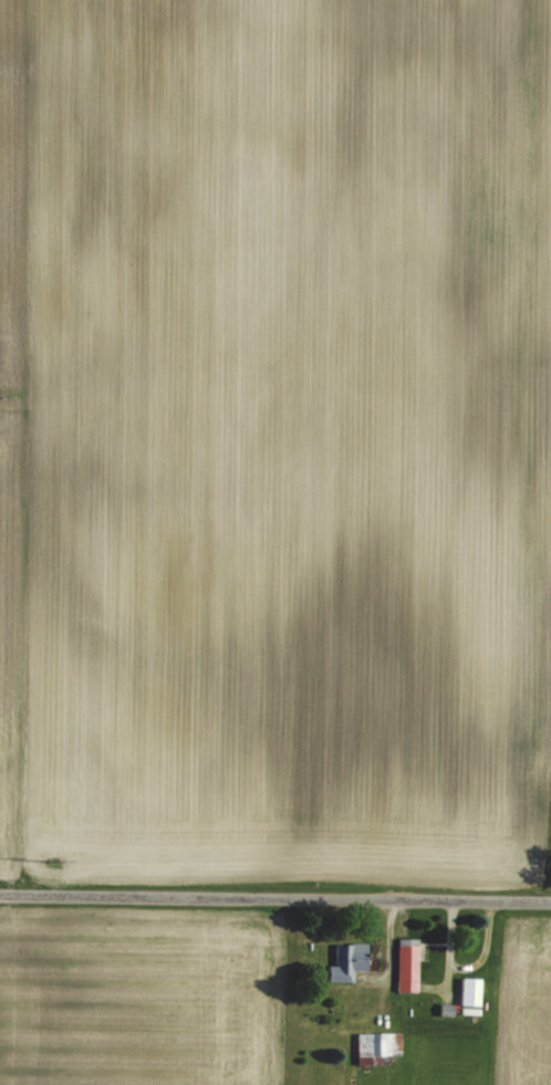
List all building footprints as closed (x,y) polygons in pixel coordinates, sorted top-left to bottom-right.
[(414,989),(415,937),(394,936),(394,988),(414,989)] [(333,941),(332,964),(324,964),(324,979),(350,980),(351,969),(362,969),(363,942),(333,941)] [(478,976),(459,975),(458,1003),(477,1004),(478,976)] [(353,1031),(354,1063),(367,1063),(367,1053),(398,1052),(398,1030),(353,1031)]
